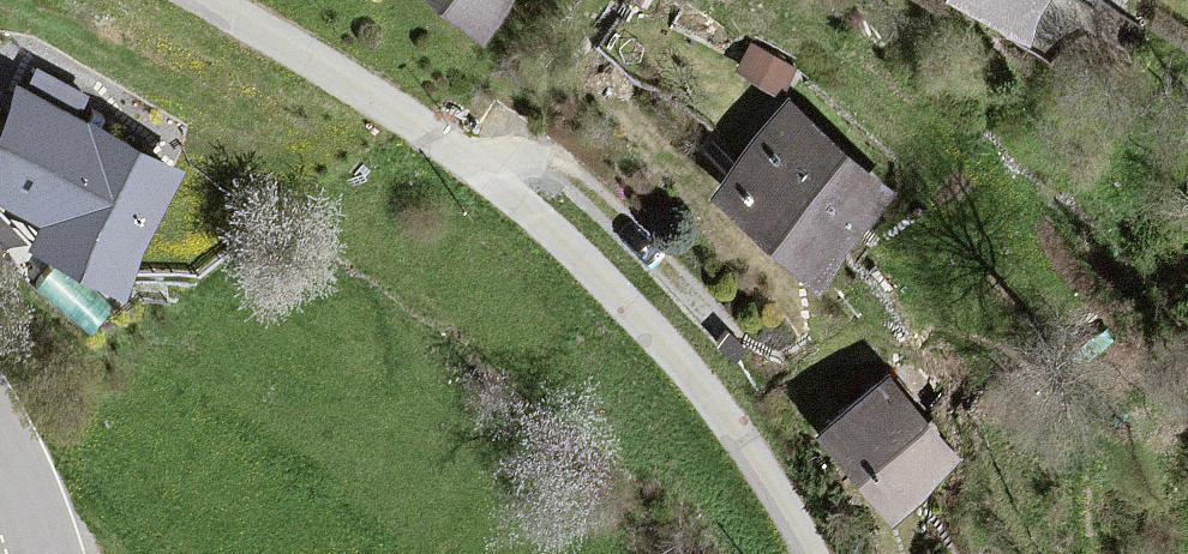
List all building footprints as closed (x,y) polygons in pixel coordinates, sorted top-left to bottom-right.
[(465,31),(473,38),(505,0),(426,0),(465,31)] [(1007,23),(1023,0),(974,0),(1007,23)] [(875,185),(783,104),(704,192),(797,274),(875,185)] [(162,180),(78,130),(29,212),(114,262),(162,180)] [(948,462),(877,376),(808,433),(878,519),(948,462)]
